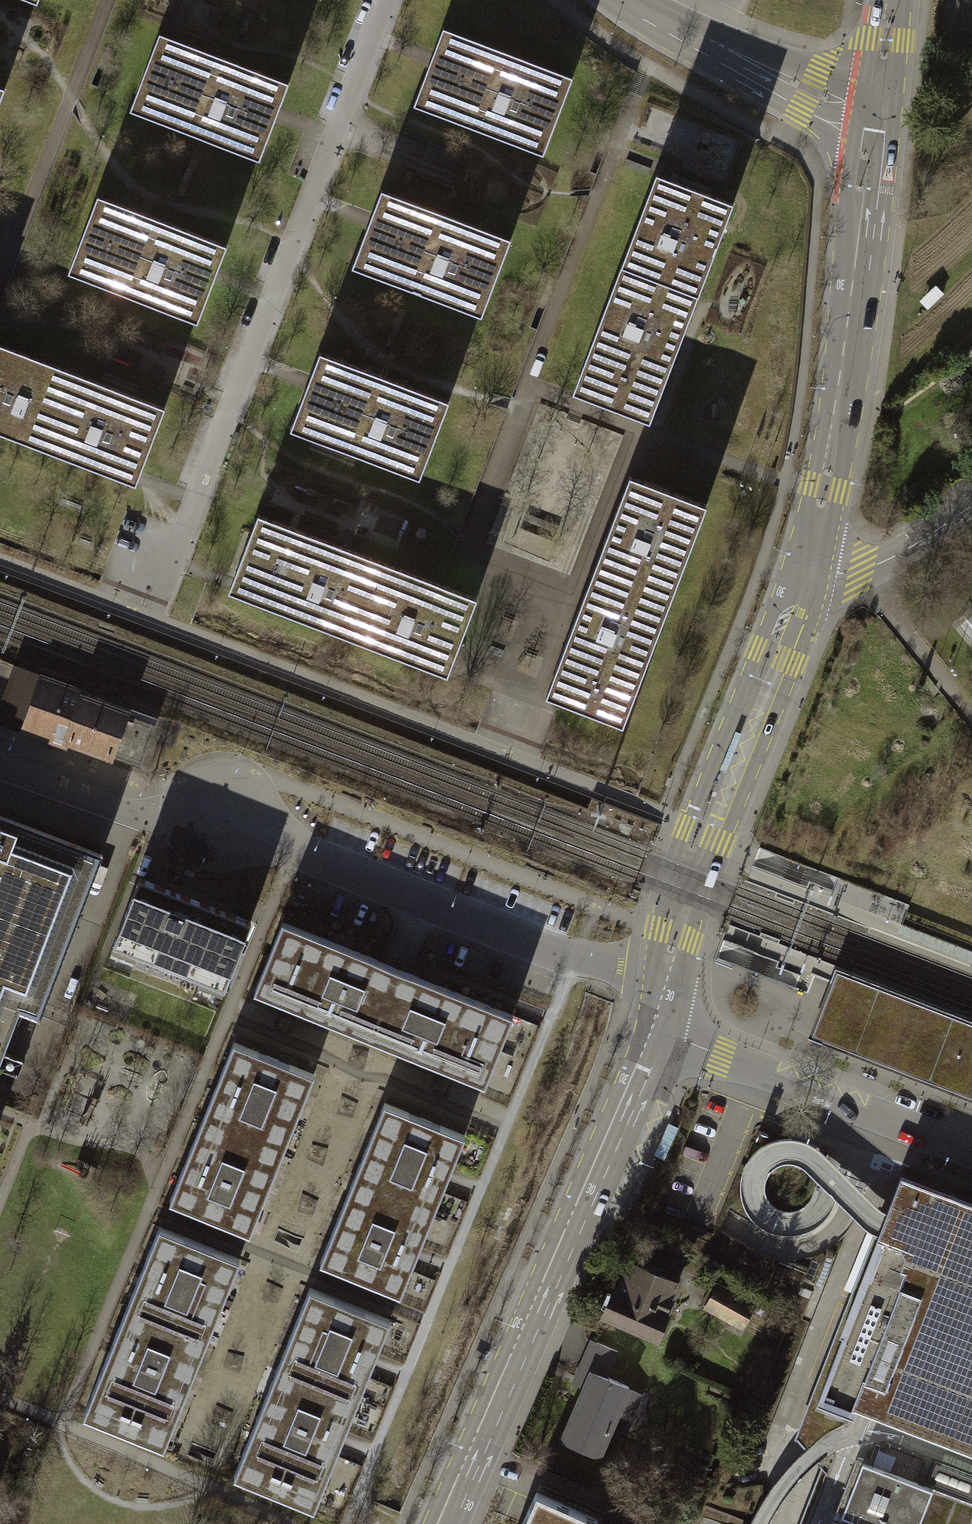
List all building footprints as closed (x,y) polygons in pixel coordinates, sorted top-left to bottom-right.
[(433,52),(413,105),(520,145),(525,131),(548,140),(571,79),(456,36),(448,57),(433,52)] [(152,95),(144,117),(257,160),(286,84),(173,41),(164,63),(150,57),(138,89),(152,95)] [(641,248),(634,270),(696,294),(729,202),(669,180),(661,201),(646,195),(628,244),(641,248)] [(372,213),(351,267),(457,308),(463,293),(483,301),(508,240),(396,196),(387,219),(372,213)] [(90,255),(81,277),(195,322),(226,244),(112,200),(103,224),(89,218),(77,250),(90,255)] [(696,294),(634,270),(626,290),(612,285),(609,295),(579,377),(592,382),(586,397),(649,421),(696,294)] [(944,293),(936,285),(920,300),(928,309),(944,293)] [(131,484),(161,408),(125,394),(41,362),(0,347),(0,434),(131,484)] [(308,375),(287,430),(395,470),(400,455),(424,464),(448,400),(332,357),(323,381),(308,375)] [(615,547),(606,572),(669,594),(702,502),(642,480),(634,502),(619,496),(602,542),(615,547)] [(338,617),(360,625),(384,562),(285,524),(257,513),(232,577),(246,583),(241,596),(333,631),(338,617)] [(384,562),(360,625),(381,633),(375,648),(423,666),(429,651),(451,660),(475,597),(442,584),(384,562)] [(669,594),(606,572),(599,592),(585,587),(572,621),(551,679),(565,684),(560,699),(599,713),(604,699),(628,707),(669,594)] [(80,700),(12,675),(0,709),(0,713),(67,737),(80,700)] [(80,700),(67,737),(138,763),(151,725),(80,700)] [(15,1006),(33,1013),(95,854),(0,817),(0,1044),(15,1006)] [(134,877),(106,949),(129,958),(131,953),(196,978),(194,983),(218,992),(246,920),(226,912),(229,905),(158,878),(155,885),(134,877)] [(254,991),(368,1037),(397,968),(283,921),(254,991)] [(511,1015),(397,968),(368,1037),(483,1084),(511,1015)] [(834,968),(808,1038),(971,1102),(971,1087),(971,1091),(847,1045),(865,998),(971,1038),(971,1024),(834,968)] [(865,998),(847,1045),(971,1091),(971,1087),(971,1038),(865,998)] [(233,1043),(200,1123),(279,1155),(312,1075),(233,1043)] [(384,1103),(351,1182),(430,1214),(450,1168),(463,1136),(384,1103)] [(247,1231),(279,1155),(200,1123),(169,1199),(247,1231)] [(753,1154),(743,1171),(766,1180),(769,1173),(776,1167),(786,1164),(796,1164),(805,1144),(790,1139),(775,1141),(764,1145),(753,1154)] [(903,1179),(802,1437),(835,1450),(847,1455),(820,1523),(971,1523),(971,1206),(903,1179)] [(418,1245),(430,1214),(351,1182),(319,1260),(398,1292),(418,1245)] [(160,1226),(127,1307),(205,1339),(238,1258),(160,1226)] [(615,1291),(605,1314),(655,1335),(678,1283),(630,1263),(618,1292),(615,1291)] [(751,1304),(712,1283),(701,1302),(741,1323),(751,1304)] [(308,1288),(276,1367),(355,1399),(374,1352),(387,1320),(308,1288)] [(160,1446),(205,1339),(127,1307),(82,1414),(160,1446)] [(572,1382),(584,1387),(592,1370),(606,1377),(617,1351),(591,1340),(572,1382)] [(343,1429),(355,1399),(276,1367),(232,1474),(311,1506),(343,1429)] [(629,1387),(606,1377),(592,1370),(584,1387),(561,1439),(598,1455),(629,1387)] [(847,1455),(835,1450),(806,1523),(820,1523),(847,1455)] [(660,1460),(650,1456),(646,1466),(656,1469),(660,1460)] [(536,1492),(521,1523),(596,1523),(598,1519),(536,1492)]
